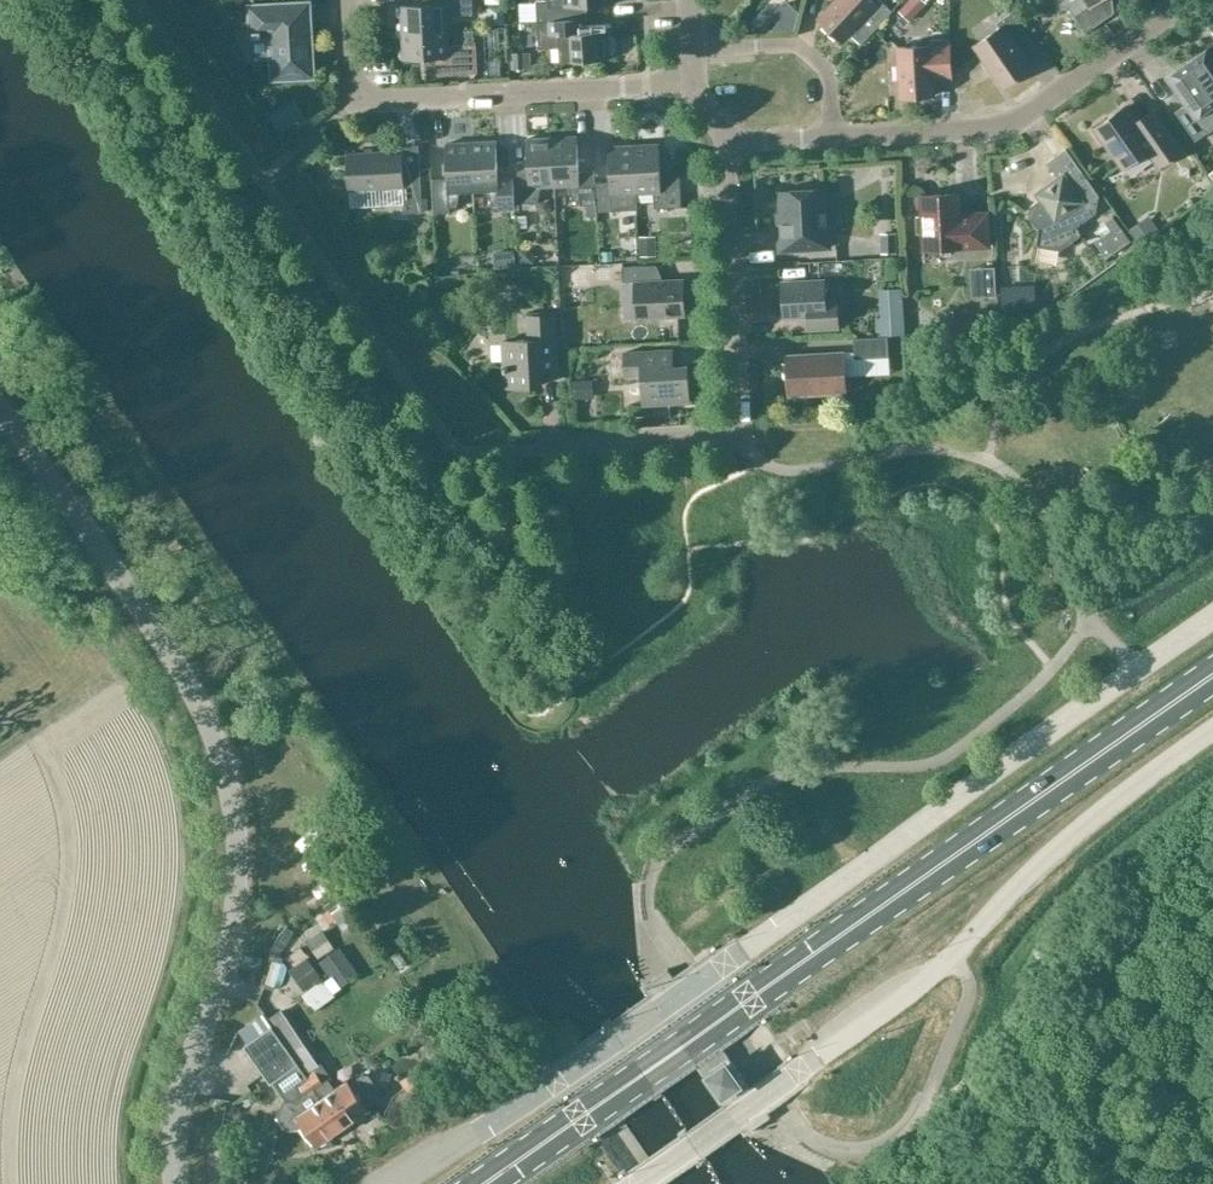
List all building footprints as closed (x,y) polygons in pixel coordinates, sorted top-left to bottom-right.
[(401,32),(446,30),(446,16),(472,14),(471,0),(433,0),(433,4),(400,5),(401,32)] [(536,0),(536,3),(537,21),(571,19),(570,6),(613,4),(612,0),(536,0)] [(861,44),(891,11),(880,0),(878,0),(875,3),(871,0),(836,0),(818,19),(842,41),(849,33),(861,44)] [(901,9),(912,19),(927,3),(924,0),(909,0),(901,9)] [(1055,1),(1063,5),(1067,7),(1085,32),(1112,13),(1102,0),(1055,0),(1055,1)] [(313,76),(309,3),(251,7),(252,33),(242,33),(252,57),(273,55),(274,78),(313,76)] [(536,3),(521,3),(522,22),(537,21),(536,3)] [(489,25),(504,24),(503,5),(488,5),(489,25)] [(974,45),(1003,86),(1029,67),(1023,58),(1037,49),(1011,12),(996,23),(999,27),(974,45)] [(537,21),(538,48),(560,47),(560,61),(609,58),(608,54),(612,53),(616,50),(615,37),(611,34),(607,34),(607,30),(572,32),(571,19),(537,21)] [(446,30),(401,32),(402,59),(434,57),(436,74),(477,73),(475,44),(447,45),(446,30)] [(932,84),(951,83),(948,38),(928,39),(928,45),(898,47),(900,96),(933,95),(932,84)] [(1212,96),(1212,50),(1210,46),(1189,61),(1212,96)] [(524,54),(512,54),(513,72),(525,71),(524,54)] [(1167,77),(1186,103),(1174,112),(1194,140),(1212,127),(1212,96),(1189,61),(1167,77)] [(1160,119),(1145,130),(1127,105),(1093,128),(1121,168),(1146,151),(1157,166),(1181,149),(1160,119)] [(1033,130),(1021,135),(1030,155),(1042,150),(1033,130)] [(576,136),(551,137),(554,185),(567,184),(572,200),(580,200),(580,206),(586,205),(596,205),(594,182),(594,170),(578,171),(576,136)] [(512,175),(514,204),(537,202),(540,186),(554,185),(551,137),(526,139),(528,174),(512,175)] [(495,140),(470,142),(473,190),(486,189),(491,205),(499,205),(499,208),(514,208),(514,204),(512,175),(497,176),(495,140)] [(473,190),(470,142),(445,143),(447,178),(431,179),(433,208),(434,208),(434,213),(450,212),(450,207),(456,207),(459,190),(473,190)] [(633,145),(635,193),(653,192),(654,208),(681,207),(679,179),(660,180),(658,143),(633,145)] [(610,181),(594,182),(596,205),(596,211),(611,210),(636,209),(635,193),(633,145),(607,146),(610,181)] [(1036,242),(1057,245),(1078,230),(1075,226),(1095,212),(1098,195),(1065,148),(1046,162),(1058,178),(1037,193),(1041,198),(1030,206),(1028,216),(1038,230),(1036,242)] [(402,187),(404,213),(422,211),(419,168),(402,169),(401,150),(347,153),(349,190),(402,187)] [(778,223),(780,250),(828,247),(827,225),(825,225),(822,188),(779,191),(781,223),(778,223)] [(917,233),(923,232),(924,249),(988,246),(986,213),(958,215),(957,193),(921,195),(922,216),(916,217),(917,233)] [(596,205),(586,205),(587,219),(596,219),(596,211),(596,205)] [(1109,243),(1101,249),(1107,257),(1131,240),(1114,216),(1105,222),(1111,230),(1103,236),(1109,243)] [(1139,244),(1156,232),(1147,219),(1130,231),(1139,244)] [(866,247),(883,247),(883,230),(866,230),(866,247)] [(896,233),(883,233),(884,254),(896,253),(896,233)] [(639,238),(640,257),(655,257),(655,238),(639,238)] [(534,264),(534,256),(529,251),(519,251),(519,264),(534,264)] [(612,251),(601,251),(602,261),(612,260),(612,251)] [(746,262),(746,275),(773,274),(773,261),(746,262)] [(978,290),(978,263),(959,263),(959,290),(978,290)] [(684,315),(682,279),(653,280),(652,265),(621,266),(622,282),(634,282),(636,318),(684,315)] [(979,268),(980,297),(996,296),(994,267),(979,268)] [(562,290),(584,289),(583,269),(560,270),(562,290)] [(806,314),(807,329),(838,327),(836,300),(825,301),(823,281),(781,283),(783,315),(806,314)] [(1030,286),(1000,287),(1001,317),(1031,315),(1030,286)] [(540,370),(556,369),(553,313),(527,315),(528,339),(502,340),(504,387),(541,384),(540,370)] [(903,316),(879,317),(879,335),(904,334),(903,316)] [(984,322),(961,323),(961,325),(961,333),(979,332),(984,327),(984,324),(984,322)] [(853,338),(854,358),(888,356),(887,336),(853,338)] [(688,401),(687,365),(672,366),(671,349),(623,352),(624,376),(641,375),(642,404),(688,401)] [(786,355),(788,395),(845,391),(842,352),(786,355)] [(614,363),(611,367),(611,372),(614,375),(619,375),(623,371),(623,366),(619,363),(614,363)] [(572,380),(573,398),(588,398),(587,380),(572,380)] [(580,416),(583,419),(588,419),(592,415),(592,410),(588,407),(583,407),(579,411),(580,416)] [(330,909),(323,913),(329,923),(336,919),(330,909)] [(325,931),(309,942),(321,960),(337,949),(325,931)] [(337,949),(321,960),(332,976),(352,962),(341,946),(337,949)] [(302,947),(292,954),(299,963),(309,956),(302,947)] [(299,963),(289,969),(303,989),(322,976),(309,956),(299,963)] [(308,1077),(342,1127),(367,1110),(366,1109),(380,1098),(381,1092),(369,1074),(362,1073),(348,1083),(347,1082),(336,1089),(330,1080),(333,1078),(321,1061),(318,1063),(282,1009),(266,1019),(298,1064),(308,1077)] [(264,1015),(240,1032),(247,1043),(245,1045),(271,1082),(272,1082),(298,1064),(266,1019),(264,1015)] [(298,1064),(272,1082),(285,1100),(278,1114),(287,1127),(301,1126),(304,1131),(315,1146),(342,1127),(308,1077),(298,1064)] [(709,1076),(719,1090),(735,1079),(725,1064),(709,1076)] [(401,1080),(413,1099),(430,1089),(418,1069),(401,1080)]
